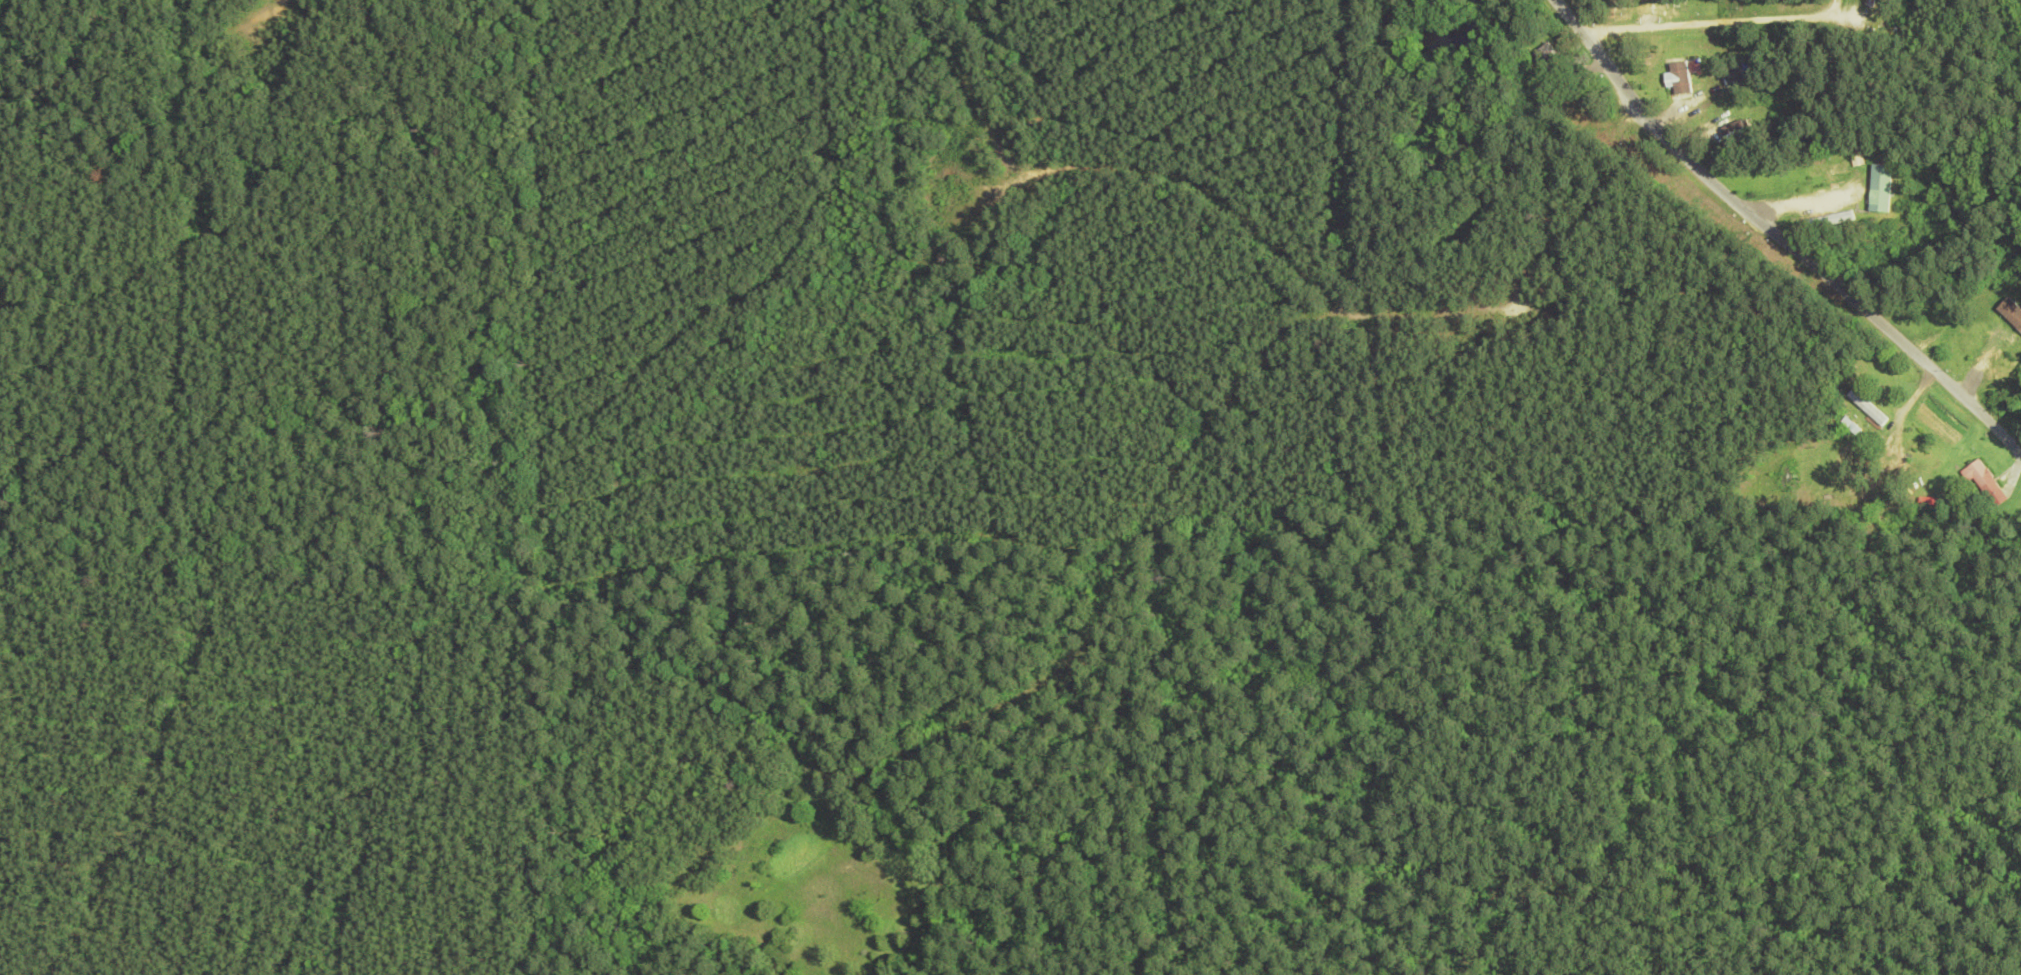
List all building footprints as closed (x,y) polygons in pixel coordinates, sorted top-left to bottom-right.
[(1861,8),(1871,9),(1872,0),(1862,0),(1861,8)] [(1545,70),(1556,59),(1541,45),(1530,57),(1545,70)] [(1746,139),(1745,124),(1723,124),(1723,140),(1746,139)] [(1844,398),(1878,427),(1884,420),(1850,390),(1844,398)] [(1970,481),(1991,510),(2005,500),(1977,460),(1958,473),(1965,484),(1970,481)]
